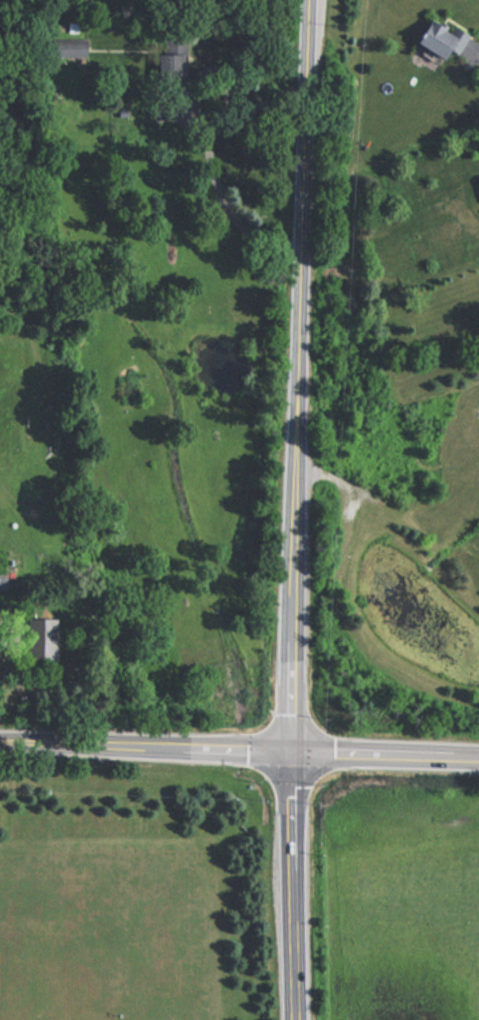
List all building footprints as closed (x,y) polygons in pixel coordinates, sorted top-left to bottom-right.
[(408,40),(445,64),(465,33),(446,20),(441,28),(423,17),(408,40)]
